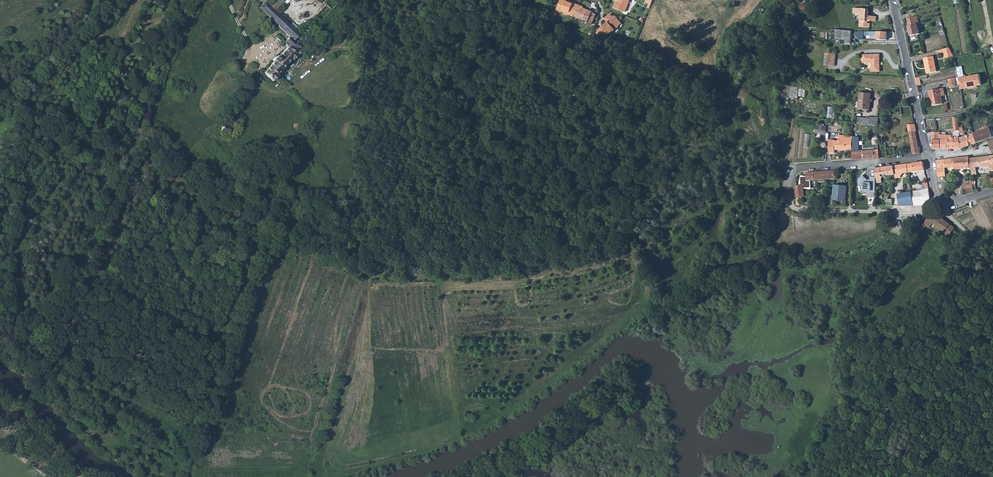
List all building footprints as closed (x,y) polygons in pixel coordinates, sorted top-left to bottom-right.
[(269,6),(275,12),(282,3),(279,0),(274,0),(270,5),(269,6)] [(325,5),(315,16),(321,21),(338,3),(334,0),(320,0),(325,5)] [(574,17),(578,5),(566,0),(565,2),(561,0),(560,0),(556,10),(574,17)] [(614,8),(625,13),(630,0),(618,0),(617,4),(616,4),(614,8)] [(266,1),(259,7),(278,26),(279,28),(285,21),(275,12),(269,6),(270,5),(266,1)] [(578,5),(574,17),(588,23),(588,24),(591,25),(595,14),(592,13),(583,9),(583,7),(578,5)] [(856,8),(855,14),(860,14),(859,27),(870,27),(870,24),(867,24),(868,20),(876,21),(876,17),(868,16),(868,14),(867,14),(867,9),(856,8)] [(597,33),(597,34),(598,35),(598,36),(599,36),(600,36),(602,35),(604,38),(612,31),(613,32),(619,27),(618,26),(621,23),(615,16),(613,18),(610,14),(604,19),(608,23),(598,31),(598,32),(598,33),(597,33)] [(315,16),(306,25),(312,30),(321,21),(315,16)] [(916,16),(907,19),(909,26),(908,26),(910,36),(919,34),(917,24),(918,23),(916,16)] [(285,21),(279,28),(282,30),(288,24),(285,21)] [(288,24),(282,30),(289,37),(298,45),(300,43),(304,39),(298,33),(288,24)] [(306,25),(298,33),(304,39),(312,30),(306,25)] [(851,30),(836,29),(835,38),(845,38),(845,43),(850,43),(851,30)] [(886,32),(869,31),(869,35),(877,36),(876,40),(886,40),(886,32)] [(298,45),(289,37),(283,43),(287,47),(277,57),(276,56),(272,60),(273,61),(263,72),(272,81),(277,76),(276,75),(291,59),(292,60),(302,50),(304,47),(300,43),(298,45)] [(949,47),(942,49),(943,53),(945,58),(954,56),(949,47)] [(825,53),(825,57),(829,57),(828,66),(829,66),(835,66),(835,54),(828,54),(825,53)] [(879,54),(863,55),(863,63),(871,62),(872,72),(880,71),(879,54)] [(933,56),(923,58),(927,73),(936,71),(933,56)] [(229,64),(229,67),(230,70),(233,71),(236,71),(238,69),(239,67),(239,63),(236,61),(232,61),(230,62),(229,64)] [(963,76),(958,77),(959,84),(960,88),(968,87),(968,88),(973,87),(973,86),(977,85),(981,84),(979,74),(964,77),(963,76)] [(791,87),(790,98),(798,98),(799,88),(791,87)] [(940,96),(939,88),(929,90),(932,105),(942,103),(940,96)] [(860,92),(858,109),(869,110),(871,93),(860,92)] [(910,106),(900,106),(901,114),(912,113),(910,106)] [(869,118),(868,125),(878,126),(878,118),(869,117),(869,118)] [(852,123),(851,136),(851,138),(852,138),(852,149),(851,152),(852,152),(852,159),(874,158),(874,150),(858,151),(858,147),(858,135),(859,123),(858,123),(852,123)] [(223,124),(221,132),(227,134),(230,134),(233,132),(233,129),(231,126),(223,124)] [(915,124),(907,124),(913,153),(913,154),(920,153),(915,131),(916,131),(915,124)] [(973,133),(976,142),(992,136),(992,126),(973,133)] [(952,131),(946,132),(946,135),(946,139),(947,139),(947,149),(960,148),(959,137),(959,136),(952,137),(951,134),(953,134),(952,131)] [(932,142),(933,149),(947,149),(947,139),(946,139),(946,135),(940,135),(939,132),(931,132),(932,142)] [(973,133),(959,137),(960,148),(976,142),(973,133)] [(851,138),(851,136),(839,135),(839,140),(834,141),(834,140),(829,140),(829,153),(834,152),(834,150),(852,149),(852,138),(851,138)] [(886,143),(878,144),(879,157),(879,158),(887,157),(887,156),(895,155),(895,147),(886,148),(886,143)] [(979,157),(969,158),(969,162),(970,162),(972,176),(976,176),(975,167),(979,166),(990,165),(989,156),(979,157)] [(954,158),(944,159),(945,167),(945,168),(950,167),(955,166),(956,169),(970,168),(969,162),(969,158),(968,157),(954,158)] [(944,159),(936,160),(937,168),(945,167),(944,159)] [(922,161),(906,164),(908,172),(924,170),(922,161)] [(906,164),(893,165),(894,174),(895,178),(900,177),(900,176),(903,173),(908,172),(906,164)] [(893,165),(875,168),(875,177),(880,176),(894,174),(893,165)] [(800,184),(795,184),(795,196),(804,196),(803,187),(810,187),(810,180),(834,178),(835,170),(806,172),(806,176),(800,176),(800,184)] [(867,178),(862,175),(858,180),(858,186),(862,186),(862,193),(867,193),(867,191),(875,191),(875,183),(875,177),(870,177),(870,180),(867,180),(867,178)] [(922,189),(911,191),(913,205),(920,205),(924,204),(925,204),(927,202),(928,201),(929,199),(930,198),(930,197),(930,194),(927,182),(922,183),(921,183),(922,189)] [(972,183),(964,185),(964,193),(964,194),(974,191),(972,184),(972,183)] [(847,185),(834,184),(834,195),(833,200),(846,200),(847,185)] [(901,193),(897,194),(899,205),(913,205),(911,191),(901,193)] [(890,193),(885,205),(899,205),(897,194),(890,193)] [(928,218),(923,223),(925,225),(928,228),(933,223),(950,236),(955,229),(935,212),(930,219),(928,218)] [(614,380),(611,375),(604,380),(607,385),(614,380)]
